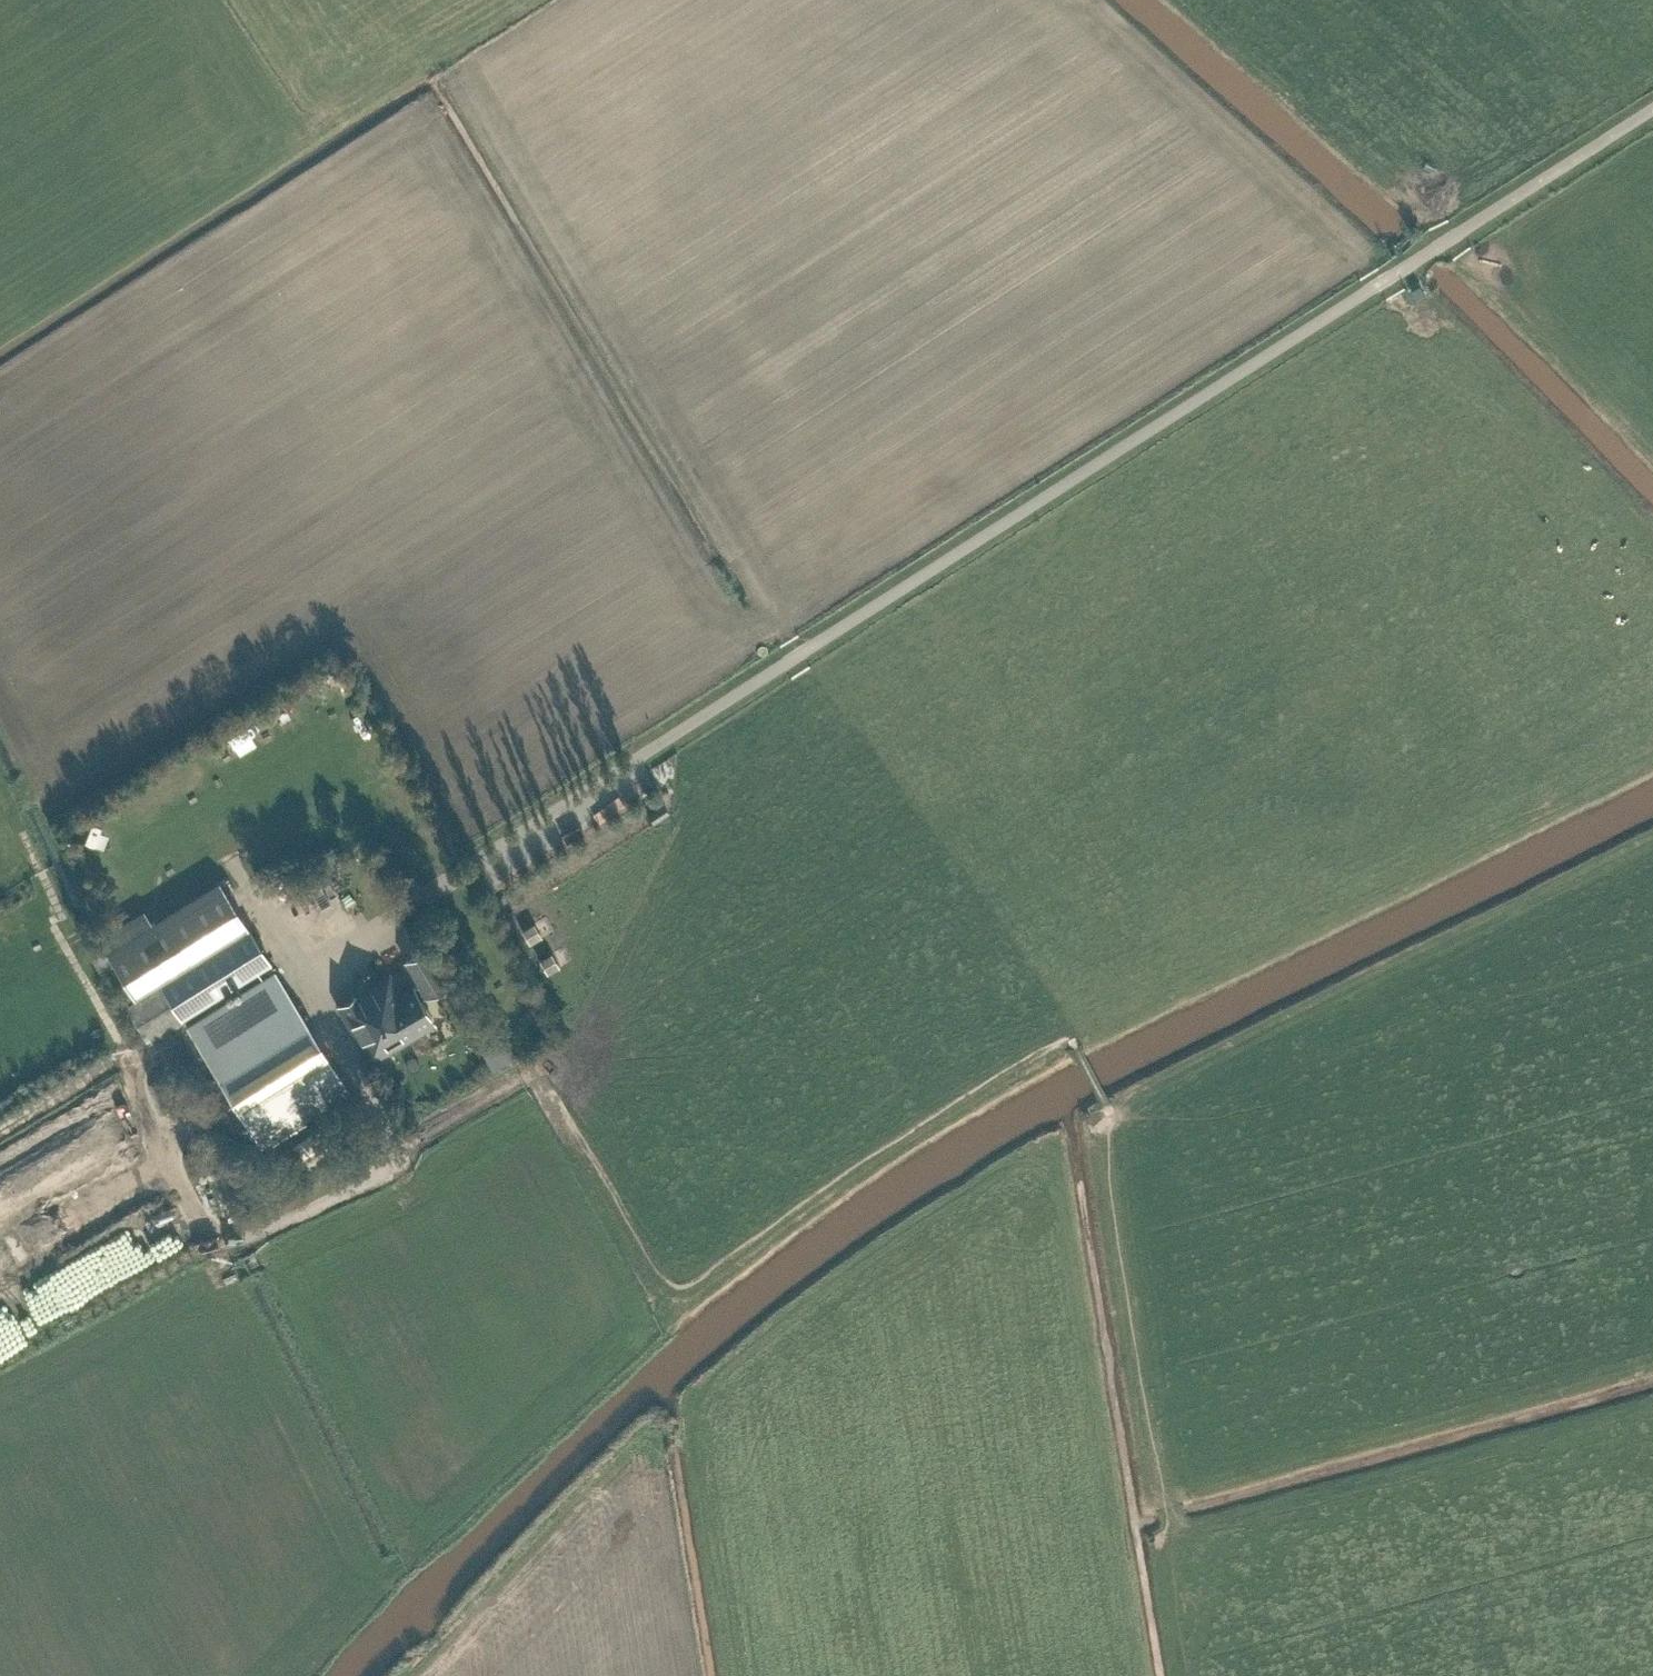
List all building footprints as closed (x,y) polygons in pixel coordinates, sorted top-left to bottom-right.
[(143,911),(87,946),(104,973),(116,966),(134,995),(247,925),(219,880),(150,922),(143,911)] [(249,929),(162,983),(184,1017),(270,963),(249,929)] [(431,1020),(418,999),(425,995),(426,997),(450,983),(428,946),(405,960),(419,984),(398,996),(387,979),(338,1009),(370,1061),(419,1031),(417,1028),(431,1020)] [(275,970),(187,1024),(202,1049),(289,995),(275,970)] [(258,1145),(348,1090),(289,995),(231,1032),(200,1051),(258,1145)]
